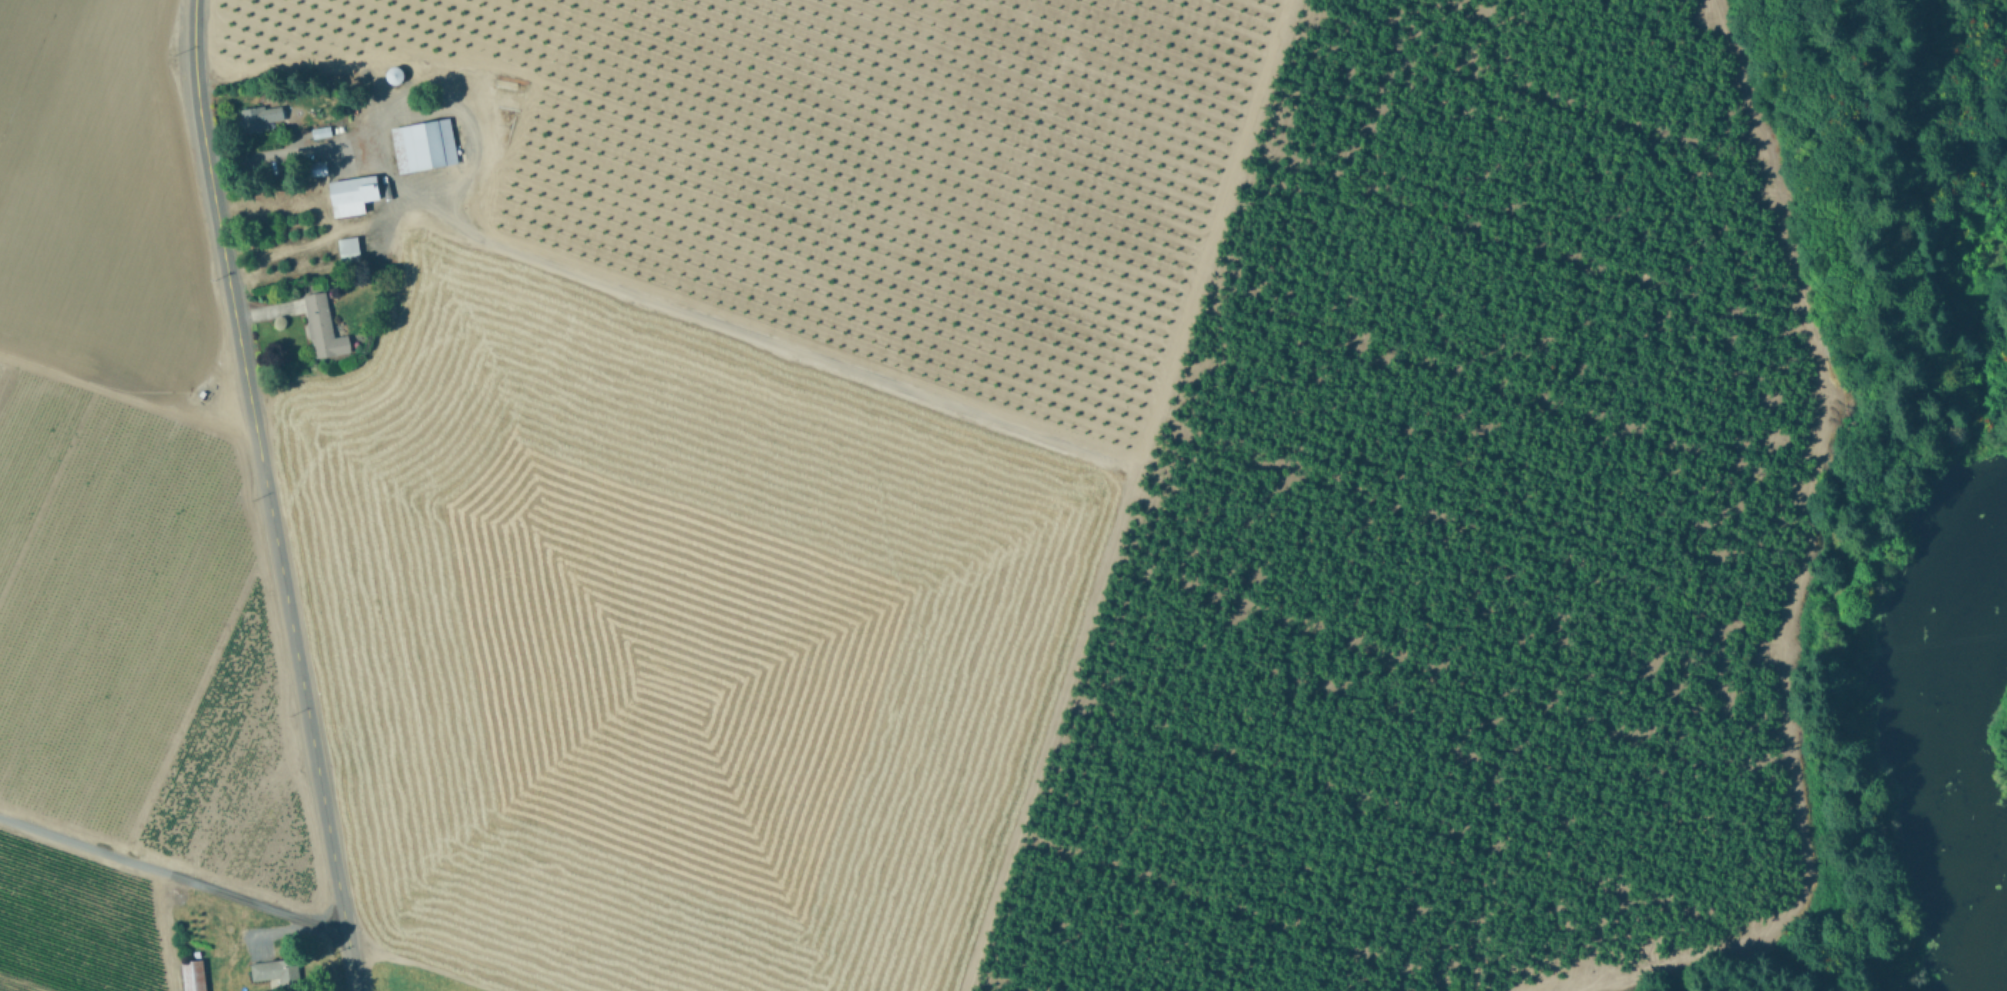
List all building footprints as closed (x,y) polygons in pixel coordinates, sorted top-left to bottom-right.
[(239,108),(240,130),(281,129),(280,107),(239,108)] [(456,163),(449,117),(389,127),(396,172),(456,163)] [(327,181),(331,217),(363,212),(361,201),(378,198),(375,175),(327,181)] [(336,238),(339,261),(359,259),(355,235),(336,238)] [(349,353),(347,336),(331,338),(325,291),(303,294),(311,358),(349,353)] [(202,959),(180,961),(183,990),(205,990),(202,959)] [(249,961),(249,980),(297,980),(297,961),(249,961)]
